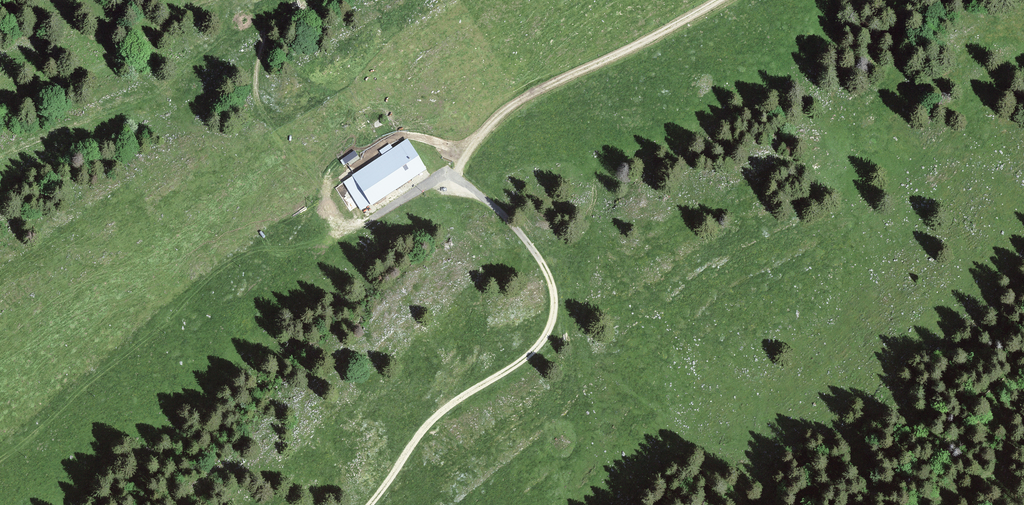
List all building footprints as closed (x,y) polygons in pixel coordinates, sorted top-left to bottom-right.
[(428,172),(403,136),(341,178),(366,214),(428,172)]
